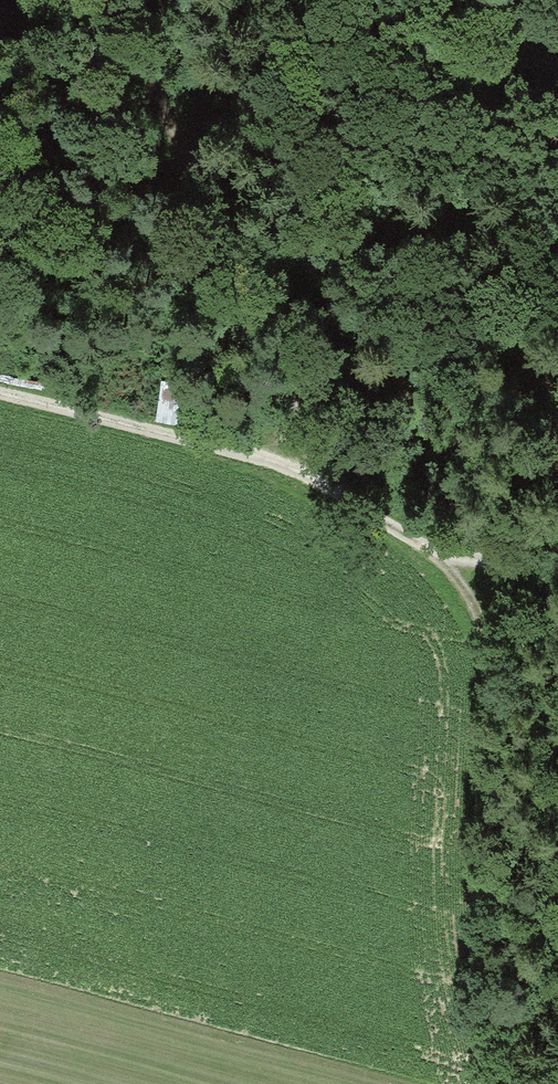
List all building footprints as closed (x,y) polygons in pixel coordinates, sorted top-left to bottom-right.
[(164,376),(158,410),(181,414),(186,379),(164,376)]
